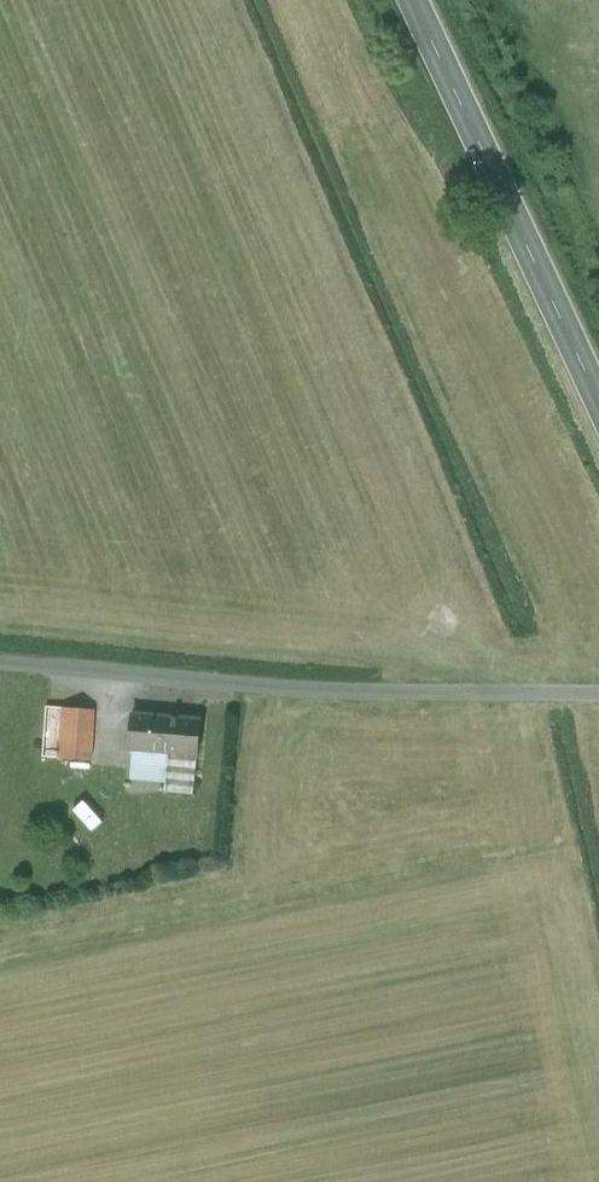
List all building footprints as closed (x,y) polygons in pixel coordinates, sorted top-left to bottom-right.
[(96,711),(48,708),(45,758),(93,762),(96,711)] [(201,720),(131,714),(128,750),(174,754),(198,756),(201,720)] [(125,785),(172,789),(174,754),(128,750),(125,785)] [(196,791),(198,756),(174,754),(172,789),(196,791)]
